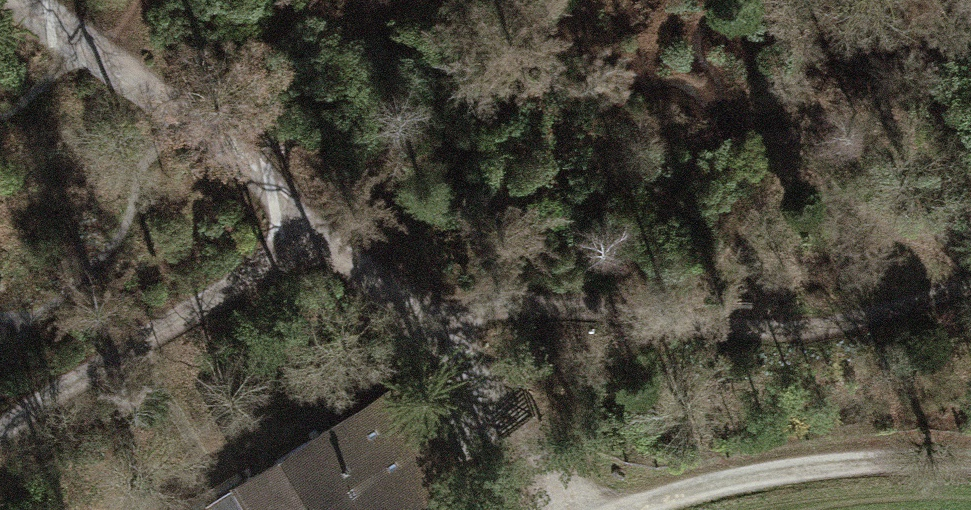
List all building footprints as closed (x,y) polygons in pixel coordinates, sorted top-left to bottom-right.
[(242,481),(260,509),(433,509),(437,507),(372,402),(242,481)] [(195,509),(260,509),(242,481),(195,509)]
